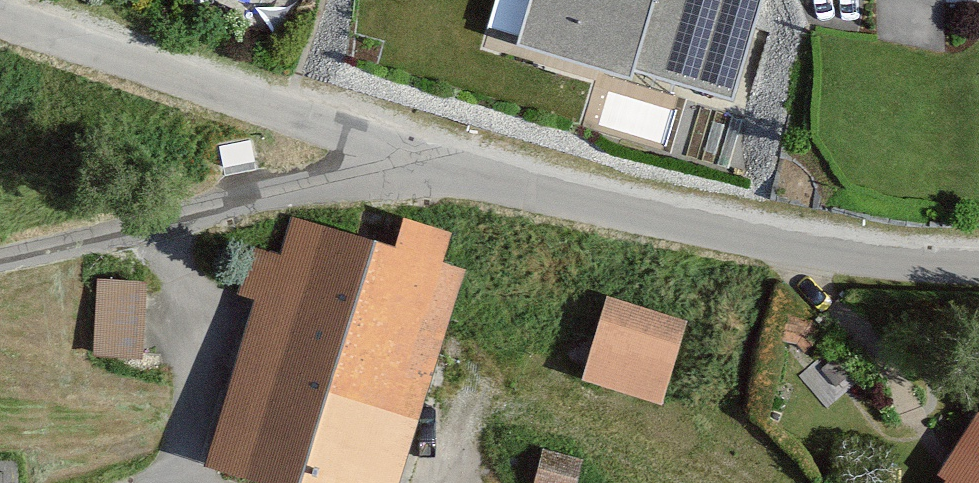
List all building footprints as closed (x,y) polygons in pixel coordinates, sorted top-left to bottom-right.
[(758,0),(530,0),(512,57),(626,91),(629,80),(725,109),(758,0)] [(442,247),(399,234),(391,259),(287,228),(275,266),(248,258),(233,306),(251,311),(203,471),(243,482),(398,482),(461,277),(436,269),(442,247)] [(137,366),(139,293),(93,292),(91,365),(137,366)] [(684,325),(602,302),(578,388),(660,411),(684,325)] [(810,327),(785,322),(779,352),(804,357),(810,327)] [(972,421),(933,481),(935,482),(978,482),(978,425),(972,421)] [(536,459),(532,482),(573,482),(576,467),(536,459)] [(0,475),(0,482),(10,482),(10,475),(0,475)]
